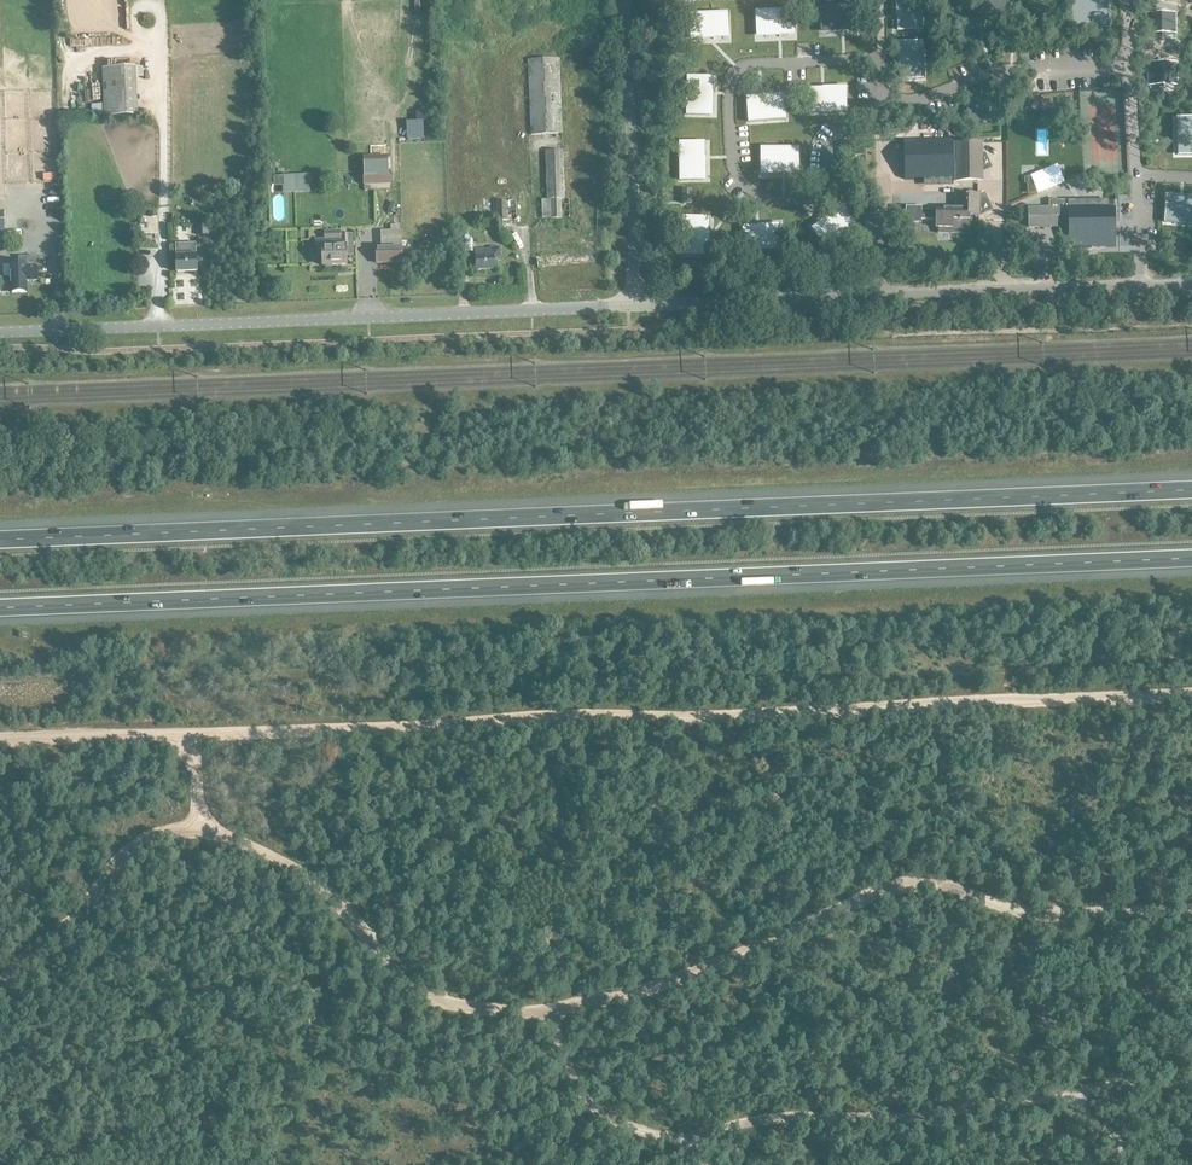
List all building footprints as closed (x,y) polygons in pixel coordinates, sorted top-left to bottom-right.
[(900,31),(922,30),(921,0),(898,0),(900,31)] [(985,6),(1005,11),(1008,0),(986,0),(985,6)] [(1108,2),(1068,5),(1070,28),(1110,25),(1108,2)] [(858,29),(857,6),(820,7),(822,30),(858,29)] [(757,35),(795,33),(794,10),(756,12),(757,35)] [(729,36),(728,13),(690,14),(691,37),(729,36)] [(1161,14),(1147,14),(1148,32),(1161,32),(1161,14)] [(1162,14),(1161,14),(1161,32),(1162,32),(1175,31),(1174,14),(1162,14)] [(592,51),(591,36),(580,37),(581,51),(592,51)] [(924,79),(922,42),(900,43),(902,80),(924,79)] [(528,60),(531,136),(562,134),(560,59),(528,60)] [(1162,63),(1148,63),(1149,84),(1162,83),(1162,63)] [(1175,63),(1162,63),(1162,83),(1176,83),(1175,63)] [(103,70),(104,118),(139,116),(137,68),(103,70)] [(688,77),(687,115),(710,116),(711,78),(688,77)] [(847,112),(846,89),(808,91),(809,113),(847,112)] [(747,100),(749,123),(786,120),(785,97),(747,100)] [(968,100),(969,118),(990,116),(989,99),(968,100)] [(1191,155),(1191,118),(1179,118),(1180,155),(1191,155)] [(906,141),(904,141),(904,142),(907,142),(908,176),(908,179),(904,179),(904,180),(924,180),(939,179),(953,179),(953,164),(952,140),(951,140),(943,140),(921,140),(906,141)] [(863,142),(841,144),(842,156),(864,154),(863,142)] [(680,143),(680,180),(703,180),(703,143),(680,143)] [(982,143),(955,143),(956,181),(983,181),(982,172),(982,168),(984,168),(989,165),(984,154),(983,154),(982,155),(982,154),(982,143)] [(761,148),(761,171),(799,171),(799,148),(761,148)] [(545,152),(547,200),(541,200),(542,219),(570,219),(569,199),(565,199),(563,151),(545,152)] [(388,155),(363,156),(364,171),(364,178),(389,177),(389,170),(388,155)] [(283,174),(283,175),(274,175),(274,185),(283,185),(283,192),(311,191),(310,173),(283,174)] [(1022,196),(1023,182),(1018,182),(1018,174),(1007,174),(1007,195),(1022,196)] [(1036,178),(1028,178),(1028,193),(1037,193),(1036,178)] [(369,183),(368,193),(397,194),(397,186),(385,185),(385,183),(369,183)] [(691,190),(683,190),(683,204),(692,204),(691,190)] [(922,207),(905,206),(905,223),(921,223),(921,220),(936,220),(936,228),(938,228),(939,228),(970,229),(970,216),(975,216),(976,216),(976,217),(990,211),(992,210),(990,205),(985,195),(984,195),(983,195),(979,197),(979,196),(957,195),(957,207),(957,210),(937,209),(937,211),(922,211),(922,207)] [(1165,222),(1191,224),(1191,201),(1167,199),(1165,222)] [(517,201),(496,202),(497,222),(518,220),(517,201)] [(1050,207),(1028,208),(1029,228),(1067,227),(1068,249),(1120,248),(1119,209),(1081,210),(1081,202),(1050,203),(1050,207)] [(588,208),(574,208),(574,224),(589,223),(588,208)] [(844,208),(813,230),(827,249),(857,227),(844,208)] [(707,218),(684,217),(683,255),(706,255),(707,218)] [(743,229),(744,252),(782,250),(781,227),(743,229)] [(315,256),(322,256),(323,266),(347,265),(346,248),(351,248),(350,234),(341,234),(341,230),(324,231),(324,239),(315,239),(315,256)] [(580,234),(581,240),(595,238),(594,232),(580,234)] [(457,253),(474,252),(473,236),(456,237),(457,253)] [(583,241),(583,255),(597,254),(596,240),(583,241)] [(198,272),(197,256),(196,243),(176,244),(177,273),(198,272)] [(403,264),(402,246),(375,246),(376,265),(403,264)] [(495,270),(495,259),(501,259),(500,246),(490,247),(490,251),(475,251),(476,271),(495,270)] [(20,263),(11,263),(12,293),(27,293),(26,281),(39,280),(38,268),(37,268),(37,257),(19,258),(20,263)] [(349,275),(348,267),(330,267),(330,275),(349,275)]
